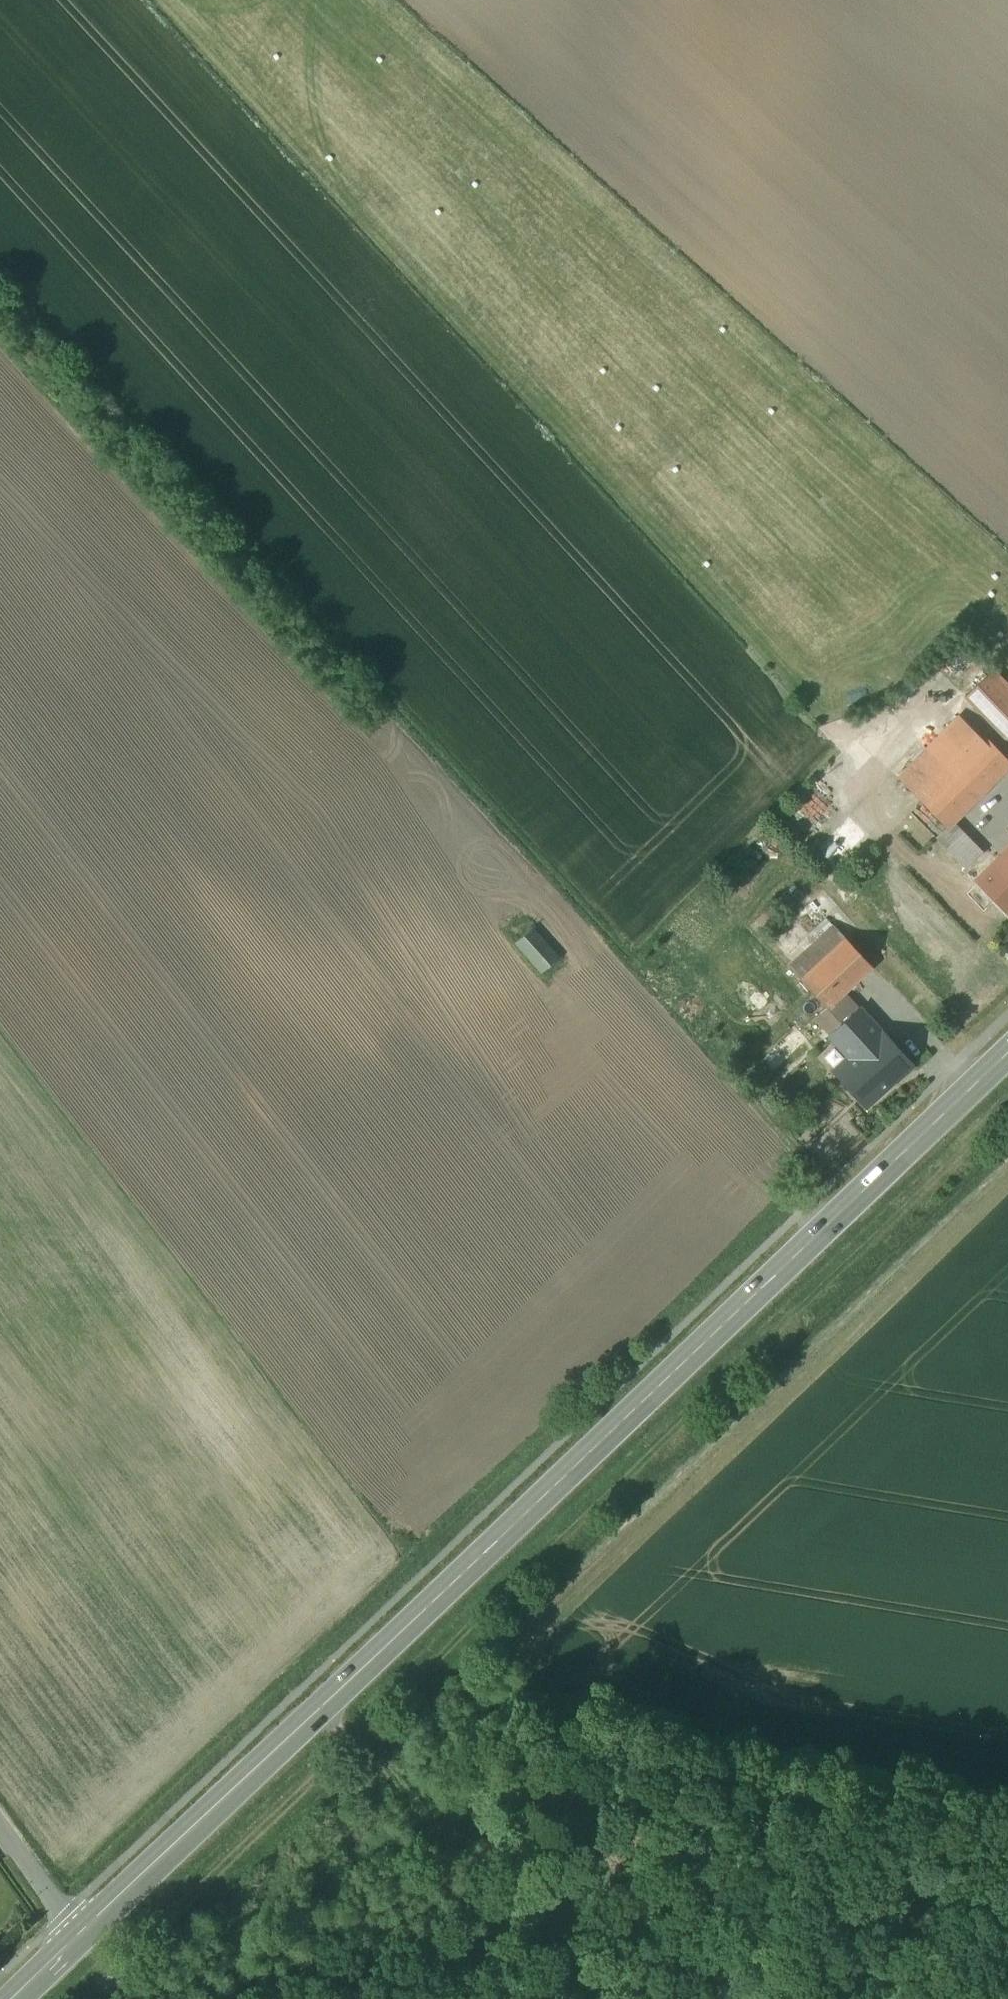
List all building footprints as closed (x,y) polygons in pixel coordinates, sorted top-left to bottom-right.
[(993,670),(965,696),(1007,740),(1007,685),(993,670)] [(960,717),(899,779),(947,827),(947,828),(954,821),(1007,767),(1007,760),(996,747),(993,750),(960,717)] [(983,852),(954,821),(947,828),(947,827),(937,837),(966,867),(965,868),(966,869),(983,852)] [(995,863),(983,852),(966,869),(1007,912),(1007,850),(995,863)] [(872,966),(835,926),(798,960),(797,959),(789,967),(826,1007),(828,1008),(845,992),(872,966)] [(559,957),(532,928),(516,942),(542,972),(559,957)] [(845,992),(828,1008),(826,1007),(814,1017),(830,1035),(860,1008),(860,1007),(859,1008),(845,992)] [(914,1066),(860,1008),(830,1035),(851,1058),(837,1071),(835,1069),(834,1070),(867,1106),(896,1080),(897,1081),(914,1066)]
